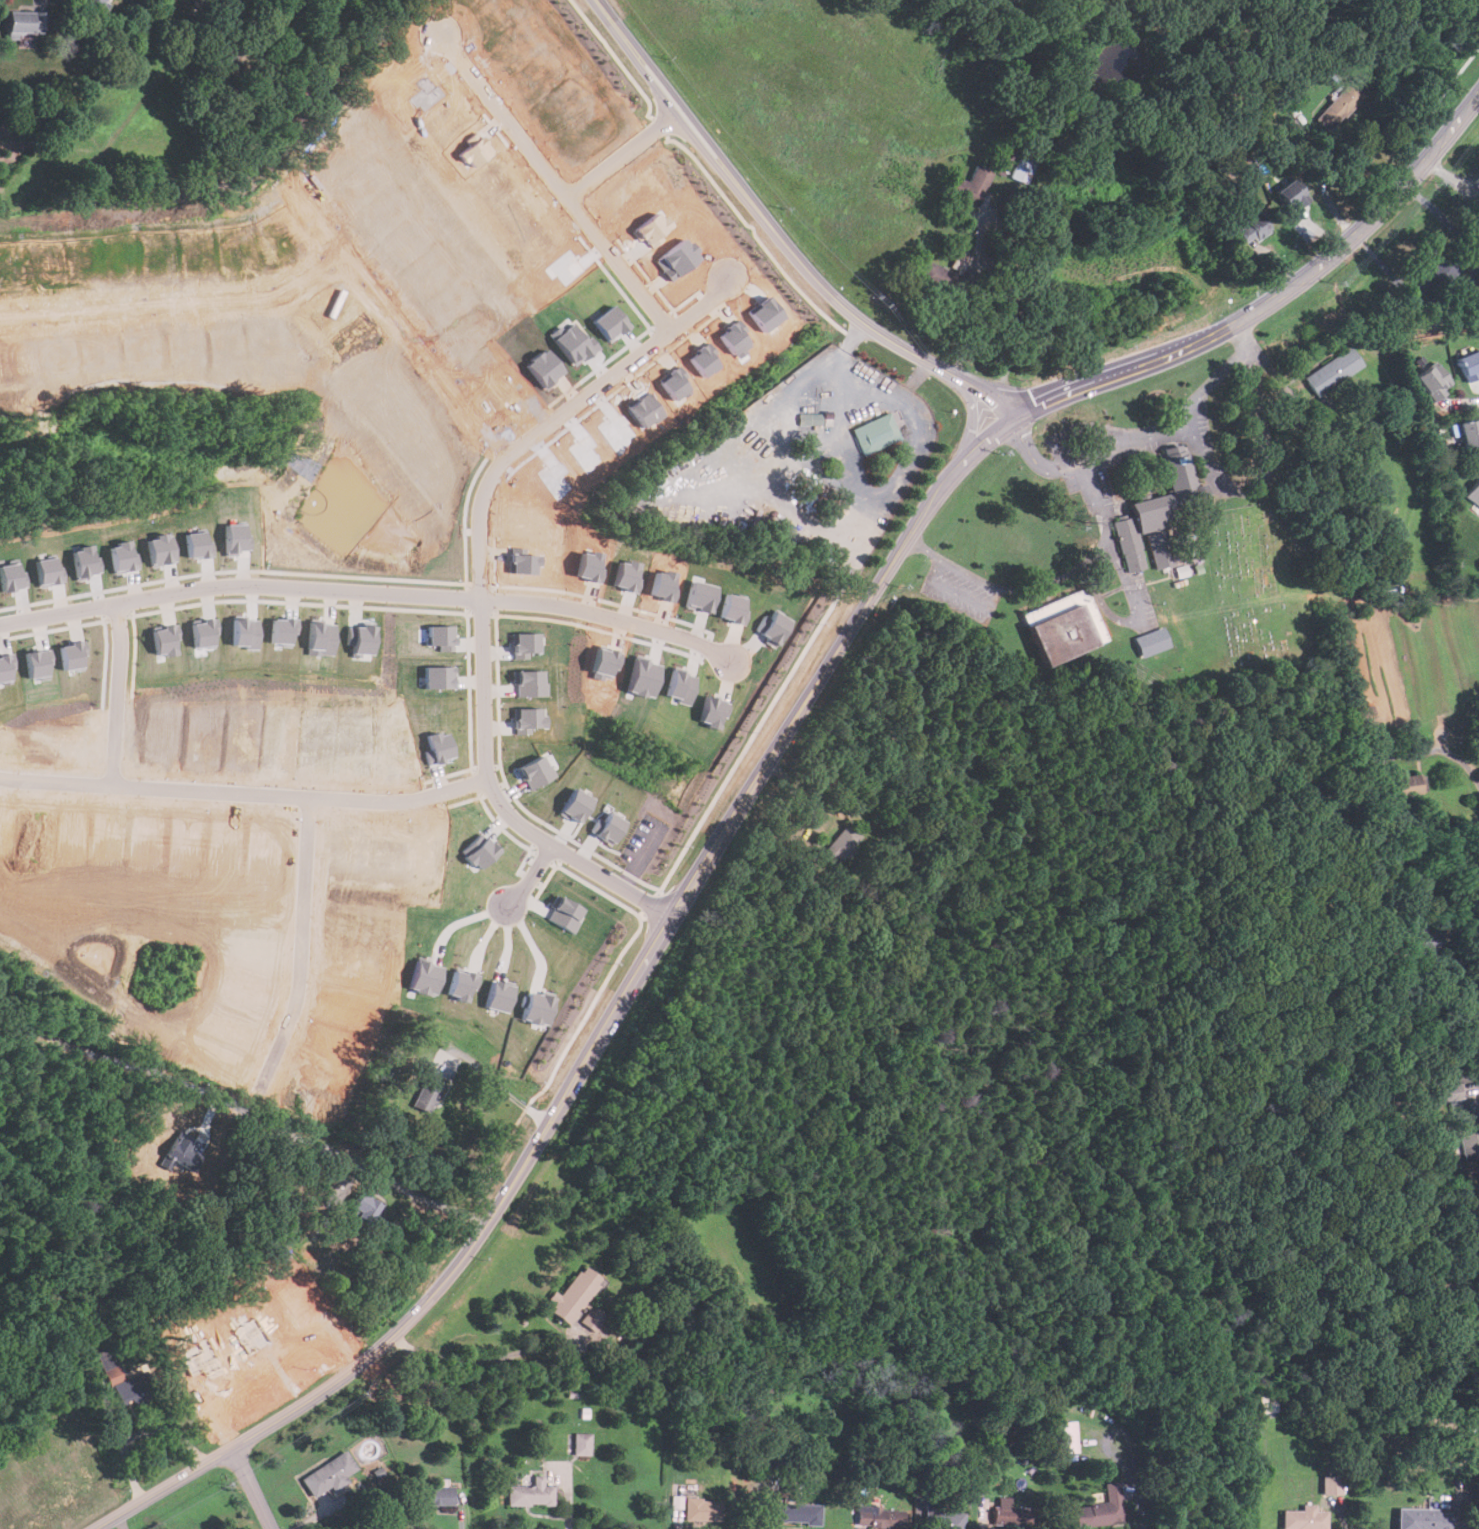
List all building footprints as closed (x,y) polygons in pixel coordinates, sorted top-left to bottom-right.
[(98,9),(104,0),(84,0),(98,9)] [(47,11),(7,10),(6,37),(16,37),(16,31),(47,32),(47,11)] [(1315,119),(1329,132),(1364,95),(1349,81),(1315,119)] [(1033,166),(1016,161),(1010,178),(1027,184),(1033,166)] [(978,206),(990,170),(974,165),(968,180),(948,174),(942,193),(978,206)] [(1307,198),(1293,179),(1275,192),(1289,211),(1307,198)] [(1245,245),(1268,227),(1255,212),(1233,230),(1245,245)] [(1460,268),(1444,252),(1412,285),(1428,301),(1460,268)] [(1315,395),(1362,366),(1349,346),(1302,376),(1315,395)] [(1478,370),(1478,347),(1457,358),(1467,381),(1478,375),(1478,372),(1478,370)] [(1415,376),(1433,399),(1453,384),(1435,361),(1415,376)] [(822,413),(798,414),(799,425),(822,425),(822,413)] [(851,428),(861,454),(900,440),(889,413),(851,428)] [(1458,422),(1462,447),(1478,444),(1478,423),(1478,418),(1458,422)] [(1116,525),(1131,576),(1151,570),(1140,533),(1174,524),(1170,508),(1206,497),(1201,478),(1190,481),(1178,441),(1154,448),(1167,493),(1129,503),(1134,519),(1116,525)] [(1464,495),(1478,506),(1478,475),(1464,495)] [(1174,563),(1165,528),(1145,534),(1155,568),(1174,563)] [(186,559),(212,557),(210,541),(204,542),(203,532),(184,533),(186,559)] [(1107,639),(1084,586),(1021,614),(1044,667),(1107,639)] [(215,646),(214,634),(220,634),(217,617),(192,621),(196,649),(215,646)] [(273,618),(272,644),(291,644),(291,633),(299,633),(299,619),(273,618)] [(335,655),(336,624),(310,623),(309,655),(335,655)] [(180,639),(178,625),(154,628),(157,656),(177,654),(175,639),(180,639)] [(437,651),(451,651),(450,625),(425,626),(425,646),(437,645),(437,651)] [(354,626),(353,655),(372,656),(373,627),(354,626)] [(1140,657),(1169,647),(1162,626),(1132,637),(1140,657)] [(539,633),(513,633),(513,659),(528,658),(528,653),(540,652),(539,633)] [(65,671),(85,669),(83,656),(88,655),(86,642),(62,644),(65,671)] [(450,666),(422,666),(423,689),(451,688),(450,666)] [(516,696),(547,696),(547,682),(542,682),(542,670),(512,671),(512,685),(516,685),(516,696)] [(543,727),(543,708),(513,709),(513,734),(530,734),(530,728),(543,727)] [(423,750),(426,764),(450,759),(444,731),(424,735),(427,750),(423,750)] [(527,789),(556,777),(550,764),(546,766),(541,756),(518,766),(527,789)] [(1423,776),(1386,776),(1386,795),(1423,795),(1423,776)] [(577,824),(592,798),(573,787),(558,813),(577,824)] [(623,822),(607,812),(593,836),(610,845),(623,822)] [(820,853),(835,866),(861,836),(846,823),(820,853)] [(464,856),(477,870),(498,850),(484,836),(464,856)] [(575,921),(582,909),(558,897),(546,920),(572,933),(578,923),(575,921)] [(1414,922),(1414,959),(1432,959),(1432,950),(1439,950),(1439,931),(1428,931),(1428,922),(1414,922)] [(468,988),(474,989),(477,975),(451,970),(446,994),(456,996),(455,1000),(465,1002),(468,988)] [(512,986),(490,980),(483,1007),(505,1012),(512,986)] [(552,997),(527,991),(520,1020),(545,1027),(552,997)] [(428,1114),(443,1080),(426,1072),(410,1106),(428,1114)] [(1477,1099),(1454,1103),(1463,1161),(1478,1159),(1478,1112),(1477,1099)] [(368,1224),(379,1204),(358,1192),(346,1213),(368,1224)] [(568,1325),(575,1316),(595,1330),(604,1316),(585,1302),(602,1279),(582,1265),(560,1296),(553,1291),(547,1299),(552,1303),(547,1310),(568,1325)] [(96,1356),(122,1409),(157,1392),(146,1369),(122,1381),(107,1351),(96,1356)] [(1054,1422),(1054,1454),(1075,1454),(1075,1422),(1054,1422)] [(589,1433),(574,1433),(574,1454),(589,1454),(589,1433)] [(312,1497),(327,1488),(331,1495),(349,1484),(344,1477),(356,1469),(344,1451),(300,1479),(312,1497)] [(1323,1474),(1324,1493),(1344,1492),(1343,1474),(1323,1474)] [(533,1486),(506,1486),(506,1506),(553,1506),(553,1486),(542,1486),(542,1476),(533,1476),(533,1486)] [(1074,1506),(1075,1527),(1122,1523),(1119,1482),(1104,1483),(1105,1503),(1074,1506)] [(452,1505),(452,1486),(415,1486),(415,1505),(452,1505)] [(720,1499),(684,1499),(684,1520),(720,1520),(720,1499)] [(819,1524),(820,1504),(768,1503),(767,1523),(819,1524)] [(1281,1511),(1281,1528),(1327,1528),(1327,1512),(1315,1512),(1315,1505),(1301,1505),(1301,1511),(1281,1511)] [(1028,1506),(1000,1506),(1000,1527),(1028,1527),(1028,1506)] [(856,1507),(856,1527),(902,1528),(903,1508),(856,1507)] [(1449,1509),(1397,1509),(1397,1528),(1449,1528),(1449,1509)] [(962,1513),(928,1513),(928,1528),(962,1528),(962,1513)]
